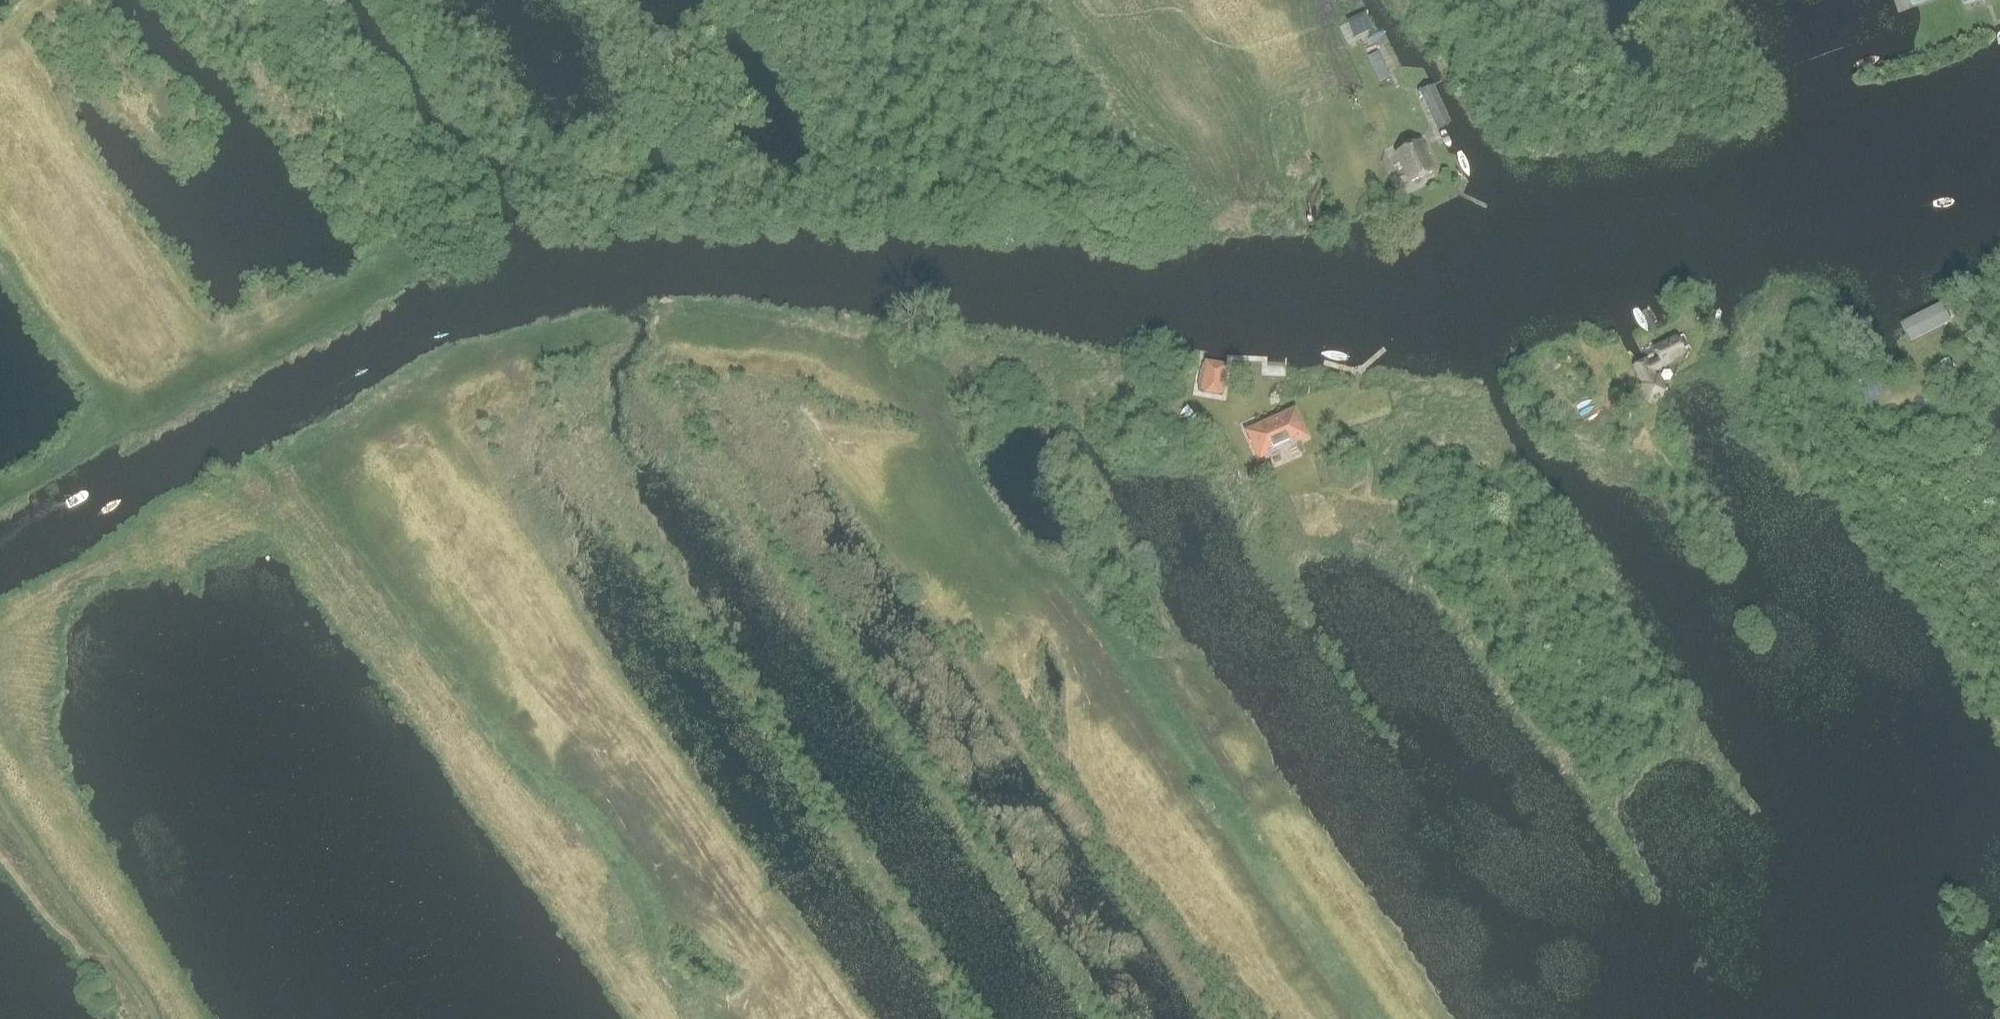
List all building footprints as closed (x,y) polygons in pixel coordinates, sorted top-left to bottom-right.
[(1913,8),(1936,0),(1910,0),(1913,8)] [(1347,20),(1355,37),(1372,29),(1365,12),(1347,20)] [(1378,52),(1368,57),(1380,81),(1390,76),(1378,52)] [(1433,86),(1421,91),(1438,128),(1450,123),(1433,86)] [(1410,187),(1436,174),(1422,144),(1395,156),(1410,187)] [(1331,219),(1328,212),(1325,213),(1322,214),(1325,221),(1329,220),(1331,219)] [(1941,301),(1899,323),(1910,344),(1953,322),(1941,301)] [(1656,372),(1676,363),(1675,361),(1686,356),(1677,335),(1651,347),(1657,360),(1647,364),(1645,360),(1634,365),(1643,384),(1640,385),(1649,404),(1663,398),(1667,390),(1660,374),(1657,375),(1656,372)] [(1205,360),(1201,390),(1223,394),(1227,364),(1205,360)] [(1863,383),(1866,400),(1885,396),(1881,378),(1863,383)] [(1259,461),(1309,438),(1295,407),(1254,426),(1245,431),(1259,461)]
